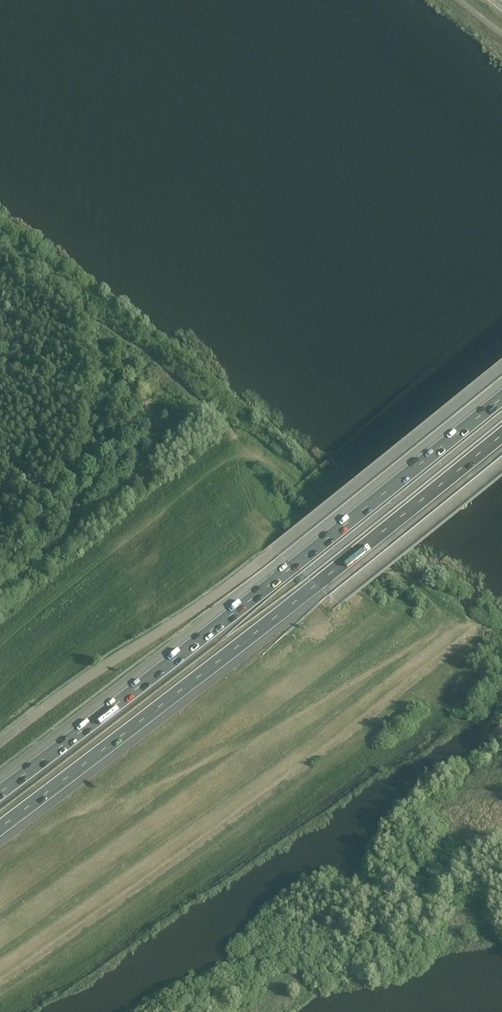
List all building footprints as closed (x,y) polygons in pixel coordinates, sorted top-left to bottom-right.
[(401,448),(399,451),(423,470),(427,469),(428,466),(405,447),(401,448)] [(438,478),(437,482),(460,501),(465,500),(466,496),(443,477),(438,478)] [(311,616),(332,602),(329,597),(308,612),(311,616)]
